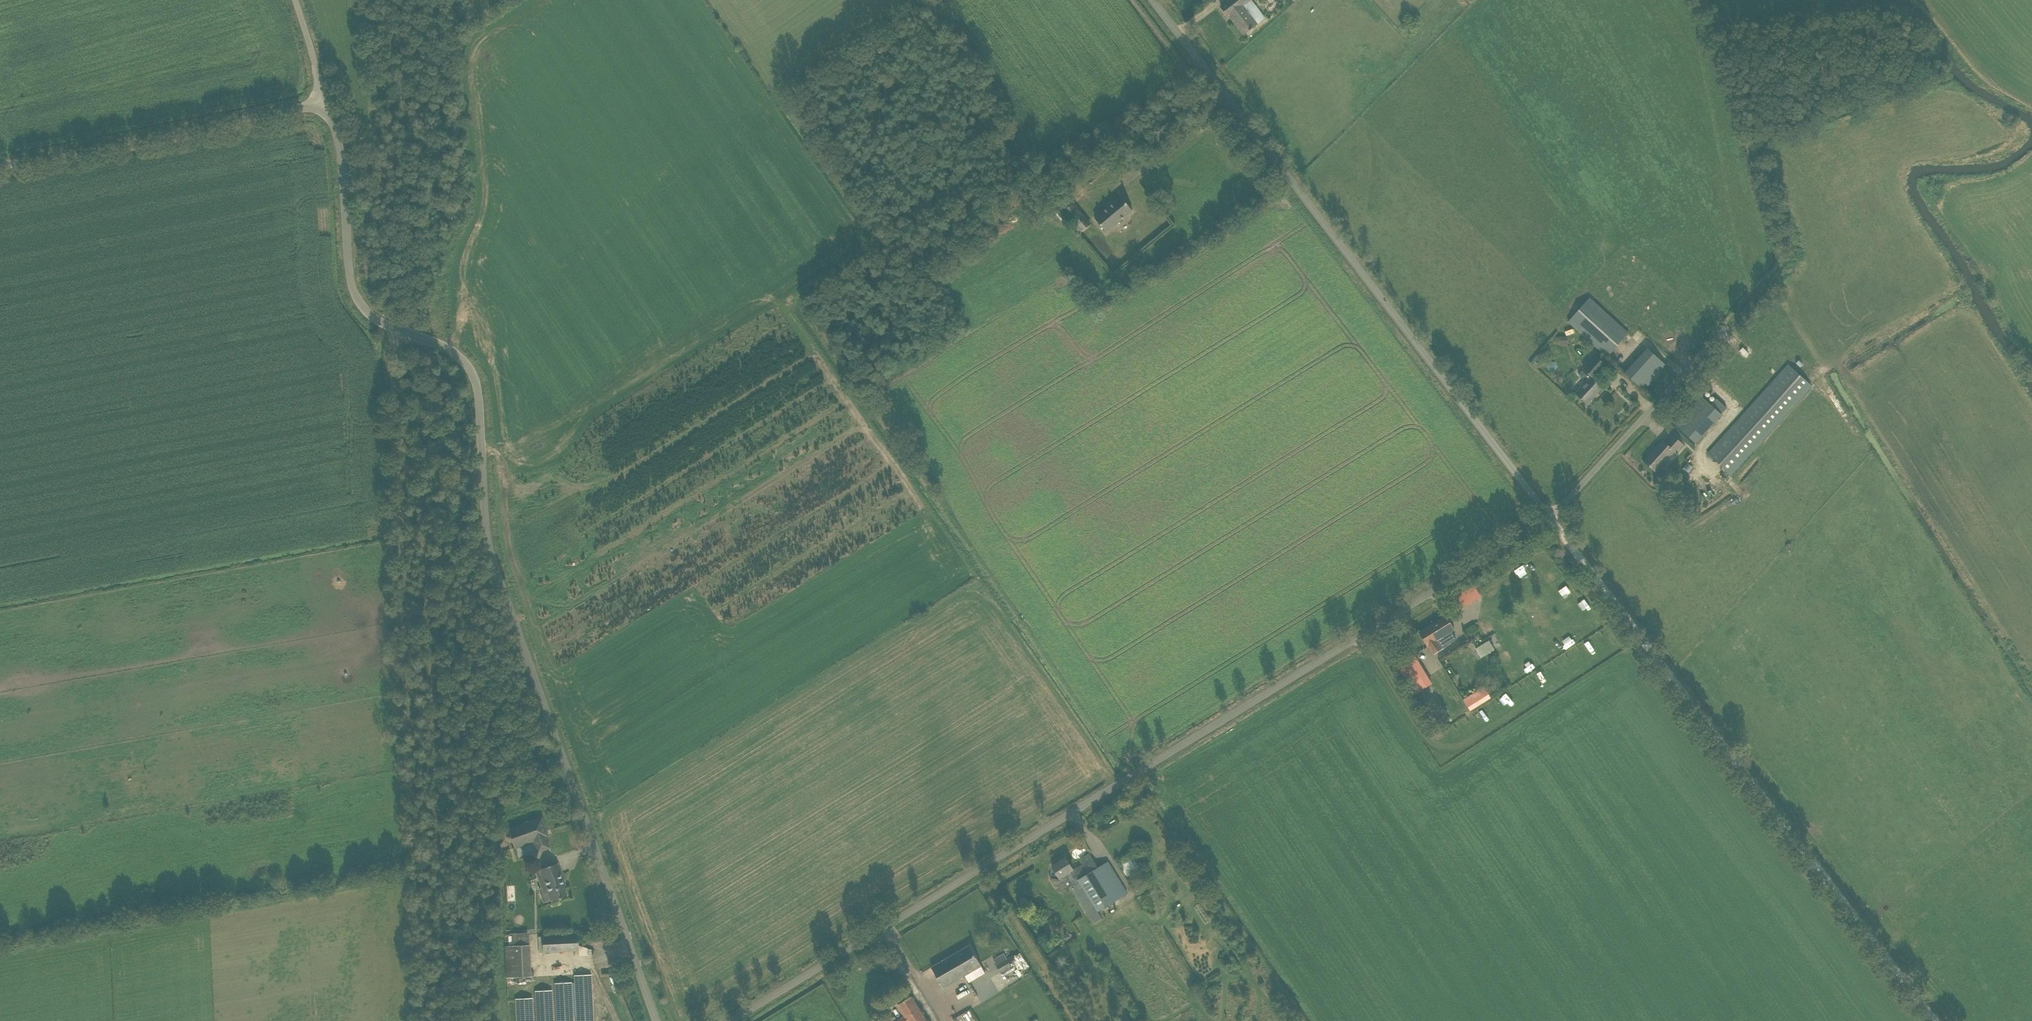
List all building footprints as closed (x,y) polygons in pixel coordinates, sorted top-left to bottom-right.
[(1252,0),(1229,0),(1221,7),(1229,17),(1230,16),(1244,34),(1257,24),(1265,17),(1252,0)] [(1132,210),(1121,197),(1095,218),(1106,232),(1132,210)] [(1608,357),(1628,334),(1590,299),(1570,322),(1608,357)] [(1647,349),(1625,373),(1644,391),(1666,366),(1647,349)] [(1578,374),(1587,382),(1576,394),(1587,404),(1601,388),(1590,378),(1591,376),(1594,379),(1606,365),(1595,356),(1583,369),(1588,374),(1587,375),(1582,370),(1578,374)] [(1788,365),(1708,453),(1732,474),(1811,386),(1788,365)] [(1716,400),(1711,406),(1720,415),(1726,408),(1716,400)] [(1676,453),(1683,445),(1673,436),(1666,444),(1662,440),(1643,461),(1660,476),(1665,469),(1661,465),(1674,451),(1676,453)] [(1480,596),(1475,588),(1455,600),(1460,608),(1480,596)] [(1451,631),(1454,629),(1446,615),(1419,632),(1427,646),(1433,655),(1446,646),(1446,645),(1456,639),(1451,631)] [(1477,649),(1482,658),(1495,650),(1489,641),(1477,649)] [(1554,645),(1547,648),(1551,656),(1558,653),(1554,645)] [(1415,693),(1431,683),(1414,654),(1397,664),(1415,693)] [(1471,711),(1491,698),(1484,687),(1464,699),(1471,711)] [(532,821),(507,829),(514,848),(545,836),(548,835),(541,817),(532,821)] [(1121,863),(1127,875),(1140,868),(1135,856),(1121,863)] [(1088,914),(1126,891),(1108,862),(1093,871),(1090,866),(1080,872),(1079,870),(1075,873),(1066,858),(1052,866),(1057,873),(1050,878),(1056,887),(1069,879),(1072,885),(1071,886),(1088,914)] [(548,866),(540,869),(551,901),(557,899),(567,895),(563,885),(565,885),(557,863),(548,866)] [(578,950),(577,934),(543,936),(544,952),(578,950)] [(509,945),(505,945),(506,977),(508,977),(531,976),(530,945),(513,945),(512,945),(511,945),(509,945)] [(944,988),(982,966),(969,945),(931,967),(944,988)] [(1013,955),(997,965),(1001,973),(1012,967),(1010,963),(1016,960),(1013,955)] [(517,1020),(595,1020),(592,973),(574,974),(576,1018),(574,1012),(572,981),(554,982),(556,1019),(554,1013),(553,989),(534,990),(534,996),(516,997),(517,1020)] [(982,976),(971,981),(974,988),(985,983),(982,976)] [(971,982),(948,993),(955,1006),(977,995),(971,982)] [(911,996),(898,1005),(905,1016),(897,1020),(926,1020),(911,996)]
